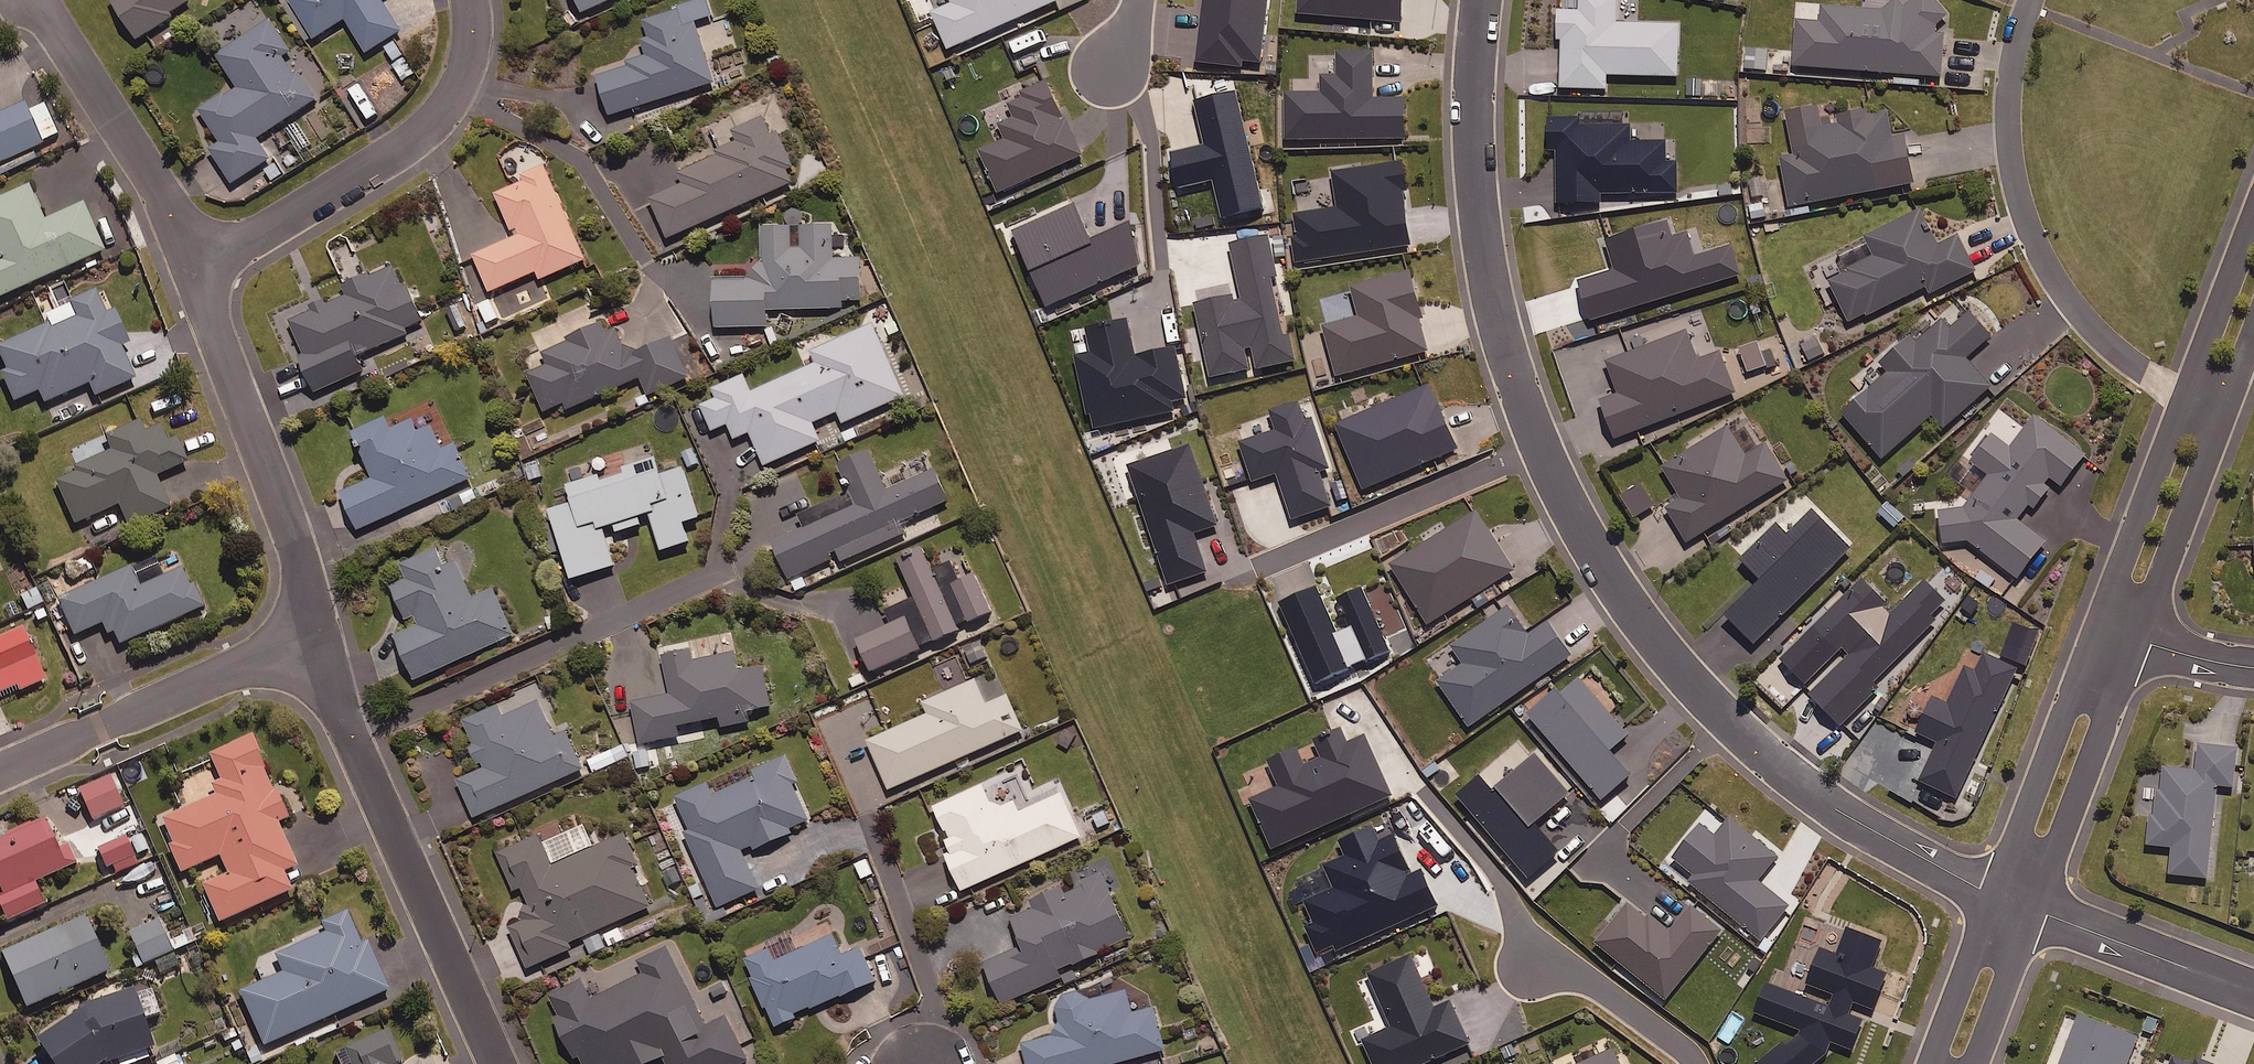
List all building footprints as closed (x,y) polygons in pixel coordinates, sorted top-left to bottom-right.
[(111,0),(137,42),(193,6),(189,0),(112,0),(111,0)] [(314,41),(345,21),(367,55),(401,33),(380,0),(288,0),(314,41)] [(582,14),(615,0),(576,0),(582,14)] [(708,0),(707,0),(642,21),(646,35),(642,55),(594,70),(610,118),(717,83),(697,22),(713,17),(708,0)] [(954,5),(933,14),(949,51),(1059,3),(1057,0),(951,0),(954,5)] [(1199,64),(1262,70),(1269,0),(1205,0),(1199,64)] [(1301,16),(1403,23),(1405,0),(1302,0),(1301,16)] [(1581,13),(1562,12),(1560,90),(1608,91),(1608,77),(1679,78),(1680,27),(1617,25),(1618,0),(1581,0),(1581,13)] [(1946,41),(1939,25),(1949,16),(1935,0),(1917,0),(1905,10),(1896,0),(1894,0),(1879,11),(1824,7),(1823,24),(1798,22),(1795,68),(1943,78),(1946,41)] [(291,53),(270,21),(216,57),(235,86),(198,110),(221,144),(210,152),(232,186),(270,161),(257,141),(316,101),(297,73),(294,75),(283,59),(291,53)] [(1768,50),(1746,50),(1746,72),(1768,72),(1768,50)] [(1374,53),(1339,53),(1340,78),(1324,78),(1324,95),(1288,95),(1288,141),(1407,140),(1407,101),(1374,101),(1374,53)] [(33,74),(16,82),(25,103),(0,114),(0,166),(61,139),(33,74)] [(1087,169),(1048,83),(1008,101),(1016,120),(1000,127),(1006,142),(981,153),(1006,206),(1087,169)] [(1265,219),(1236,94),(1197,103),(1207,148),(1173,156),(1181,190),(1215,182),(1226,228),(1265,219)] [(1822,130),(1818,108),(1788,114),(1796,155),(1782,157),(1791,208),(1915,185),(1906,138),(1894,140),(1888,108),(1840,117),(1842,126),(1822,130)] [(772,138),(763,118),(732,132),(739,147),(678,175),(661,139),(612,161),(651,248),(799,181),(778,135),(772,138)] [(1581,119),(1550,120),(1551,154),(1559,154),(1560,206),(1602,206),(1602,195),(1678,194),(1678,163),(1666,164),(1666,143),(1630,143),(1630,127),(1581,127),(1581,119)] [(1413,247),(1401,163),(1333,172),(1339,210),(1294,216),(1301,262),(1413,247)] [(586,262),(547,172),(495,194),(515,240),(474,257),(490,294),(537,273),(541,281),(586,262)] [(31,187),(0,201),(0,300),(106,252),(85,205),(47,222),(31,187)] [(1073,205),(1014,229),(1044,302),(1137,265),(1129,221),(1088,239),(1073,205)] [(1936,248),(1918,212),(1866,239),(1875,258),(1845,273),(1835,253),(1806,268),(1825,306),(1838,300),(1851,326),(1927,288),(1931,296),(1976,273),(1958,237),(1936,248)] [(1577,275),(1590,317),(1742,272),(1733,241),(1695,252),(1687,226),(1669,232),(1665,219),(1603,237),(1611,265),(1577,275)] [(833,226),(764,229),(765,262),(761,262),(762,280),(713,282),(715,330),(769,328),(768,312),(844,309),(844,302),(862,302),(861,261),(834,262),(833,226)] [(1283,338),(1266,231),(1170,245),(1180,307),(1199,304),(1210,377),(1295,364),(1291,337),(1283,338)] [(424,329),(396,264),(342,287),(346,298),(288,323),(303,357),(298,360),(313,395),(377,367),(371,352),(424,329)] [(1430,353),(1410,273),(1352,288),(1360,318),(1326,327),(1338,376),(1430,353)] [(108,314),(100,292),(72,303),(78,318),(0,348),(9,372),(4,374),(16,403),(42,393),(47,404),(92,386),(97,397),(138,382),(124,347),(130,345),(117,310),(108,314)] [(501,318),(493,300),(479,306),(487,324),(501,318)] [(1190,408),(1167,311),(1088,330),(1093,354),(1077,358),(1095,431),(1190,408)] [(1993,338),(1971,314),(1952,331),(1943,321),(1917,345),(1912,339),(1882,366),(1890,375),(1844,416),(1884,461),(1933,417),(1945,430),(1992,389),(1967,361),(1993,338)] [(629,358),(613,320),(566,340),(568,344),(543,354),(548,366),(528,375),(545,414),(565,405),(568,411),(642,379),(649,397),(692,378),(675,338),(629,358)] [(905,398),(873,326),(813,353),(818,365),(752,394),(745,377),(714,391),(718,400),(702,407),(713,433),(729,426),(735,441),(751,434),(766,467),(799,453),(803,463),(826,452),(814,424),(839,414),(844,425),(905,398)] [(1699,363),(1687,333),(1607,364),(1620,396),(1601,403),(1616,441),(1735,395),(1720,355),(1699,363)] [(1825,354),(1812,335),(1789,350),(1802,369),(1825,354)] [(1790,369),(1782,346),(1763,352),(1771,375),(1790,369)] [(1458,451),(1430,386),(1336,427),(1364,492),(1458,451)] [(1320,473),(1328,470),(1312,421),(1305,423),(1299,403),(1274,411),(1281,432),(1243,444),(1255,483),(1279,475),(1294,521),(1332,509),(1320,473)] [(391,431),(386,420),(353,435),(374,481),(341,496),(358,532),(472,480),(439,409),(391,431)] [(2087,457),(2036,416),(2010,449),(1991,434),(1970,461),(1990,476),(1965,508),(1943,514),(1944,544),(1970,543),(2019,581),(2048,544),(2024,526),(2057,483),(2063,488),(2087,457)] [(169,445),(156,417),(107,439),(114,453),(56,479),(78,526),(121,506),(132,528),(173,509),(159,478),(190,464),(179,440),(169,445)] [(1760,451),(1742,421),(1663,469),(1682,500),(1666,510),(1687,545),(1789,483),(1767,447),(1760,451)] [(1209,577),(1197,539),(1224,530),(1196,446),(1130,468),(1170,590),(1209,577)] [(888,493),(871,454),(842,467),(859,507),(772,546),(788,581),(840,557),(843,563),(905,535),(900,525),(949,503),(935,472),(888,493)] [(660,478),(655,462),(628,471),(629,476),(602,484),(600,478),(568,488),(573,506),(550,513),(571,582),(615,568),(603,530),(615,527),(617,535),(642,527),(640,519),(651,515),(662,553),(690,544),(684,525),(700,520),(684,470),(660,478)] [(1906,519),(1887,499),(1876,510),(1895,530),(1906,519)] [(1852,551),(1814,512),(1789,538),(1778,526),(1742,563),(1763,584),(1728,619),(1756,647),(1852,551)] [(1515,572),(1477,513),(1391,567),(1429,627),(1515,572)] [(441,563),(435,550),(400,565),(407,581),(391,588),(410,631),(395,638),(414,682),(514,637),(493,590),(472,600),(460,573),(441,563)] [(960,635),(958,629),(993,614),(975,574),(963,580),(955,562),(933,571),(923,550),(898,561),(916,600),(887,613),(893,627),(858,642),(872,674),(960,635)] [(91,557),(72,566),(78,580),(97,571),(91,557)] [(110,639),(117,636),(123,647),(203,609),(184,569),(142,589),(133,569),(61,604),(77,638),(103,625),(110,639)] [(1340,597),(1354,628),(1339,634),(1320,590),(1281,607),(1317,688),(1416,645),(1386,577),(1340,597)] [(1895,614),(1862,582),(1815,631),(1847,662),(1811,698),(1841,728),(1879,690),(1875,686),(1935,624),(1931,620),(1948,603),(1926,581),(1895,614)] [(1530,637),(1509,608),(1452,648),(1465,666),(1439,684),(1471,729),(1571,658),(1548,624),(1530,637)] [(26,630),(0,641),(0,697),(12,692),(14,696),(48,682),(26,630)] [(2019,670),(1968,646),(1959,666),(1966,670),(1949,706),(1934,699),(1917,736),(1938,745),(1920,783),(1940,793),(1933,809),(1967,825),(1988,779),(1972,771),(2019,670)] [(670,694),(632,702),(641,746),(681,738),(679,729),(721,720),(723,729),(750,724),(749,714),(772,709),(764,669),(739,674),(735,654),(695,662),(693,655),(663,661),(670,694)] [(1628,738),(1576,678),(1530,718),(1603,803),(1632,778),(1611,754),(1628,738)] [(987,706),(976,681),(924,704),(929,716),(868,743),(890,791),(1024,732),(1008,696),(987,706)] [(553,738),(538,704),(502,719),(498,708),(463,723),(484,771),(458,782),(474,820),(584,772),(567,732),(553,738)] [(1347,746),(1341,732),(1316,743),(1323,760),(1305,768),(1298,751),(1242,775),(1275,850),(1393,799),(1366,738),(1347,746)] [(290,820),(254,738),(212,756),(228,793),(161,823),(184,874),(223,857),(231,876),(205,887),(221,924),(294,892),(286,873),(299,867),(280,824),(290,820)] [(629,758),(623,745),(589,762),(594,774),(629,758)] [(2239,749),(2200,746),(2198,773),(2165,770),(2163,791),(2159,791),(2157,817),(2151,817),(2149,847),(2173,849),(2171,877),(2210,880),(2217,790),(2236,791),(2239,749)] [(1570,797),(1536,756),(1492,792),(1481,778),(1458,797),(1539,895),(1571,868),(1535,826),(1570,797)] [(798,786),(785,759),(712,794),(707,784),(675,799),(691,834),(686,836),(720,909),(760,891),(744,858),(812,826),(794,788),(798,786)] [(948,839),(943,841),(949,854),(946,856),(962,893),(1082,839),(1056,781),(1031,792),(1020,768),(933,807),(948,839)] [(127,808),(114,776),(81,790),(95,821),(127,808)] [(48,820),(0,842),(0,880),(7,896),(0,899),(11,923),(47,906),(37,884),(70,869),(48,820)] [(1780,859),(1731,821),(1717,839),(1701,827),(1674,862),(1697,879),(1691,886),(1763,943),(1790,908),(1760,885),(1780,859)] [(591,850),(581,828),(544,844),(542,838),(499,856),(514,892),(519,889),(533,920),(511,929),(529,970),(571,951),(568,945),(651,909),(634,869),(637,868),(623,836),(591,850)] [(1321,957),(1335,951),(1338,956),(1439,911),(1423,875),(1416,878),(1397,836),(1379,843),(1373,830),(1342,844),(1348,858),(1327,867),(1338,890),(1307,904),(1315,923),(1307,927),(1321,957)] [(155,858),(143,832),(101,851),(112,877),(155,858)] [(1117,885),(1104,857),(1085,866),(1092,881),(1064,894),(1063,891),(1009,915),(1024,948),(983,967),(1002,1007),(1063,979),(1060,973),(1131,940),(1108,889),(1117,885)] [(1648,920),(1629,905),(1597,945),(1668,1002),(1722,933),(1691,908),(1671,933),(1651,917),(1648,920)] [(365,946),(350,912),(325,923),(330,934),(278,956),(286,975),(243,993),(266,1047),(391,993),(369,944),(365,946)] [(113,974),(89,919),(6,955),(30,1009),(113,974)] [(170,943),(162,923),(133,935),(142,958),(135,961),(138,970),(157,962),(162,975),(180,968),(174,953),(191,946),(187,936),(170,943)] [(1833,1011),(1769,988),(1759,1015),(1803,1030),(1763,1063),(1818,1063),(1826,1058),(1830,1045),(1852,1052),(1864,1020),(1849,1015),(1854,1003),(1876,1011),(1888,979),(1872,973),(1882,945),(1849,933),(1840,959),(1823,953),(1811,986),(1838,996),(1833,1011)] [(799,1021),(797,1016),(876,985),(862,949),(842,957),(835,939),(750,973),(773,1031),(799,1021)] [(668,949),(640,962),(646,976),(591,1001),(582,982),(550,997),(560,1018),(555,1021),(574,1060),(580,1057),(583,1063),(654,1063),(665,1059),(668,1063),(749,1063),(727,1018),(705,1028),(668,949)] [(1411,957),(1370,976),(1394,1028),(1364,1042),(1374,1063),(1430,1063),(1470,1046),(1451,1004),(1436,1011),(1411,957)] [(144,982),(96,1013),(94,1011),(42,1044),(55,1063),(116,1063),(117,1063),(118,1063),(126,1063),(157,1044),(146,1026),(164,1014),(144,982)] [(1126,992),(1086,1004),(1083,994),(1054,1002),(1064,1035),(1021,1047),(1026,1063),(1121,1063),(1166,1051),(1155,1009),(1132,1016),(1126,992)] [(2080,1018),(2062,1063),(2130,1063),(2139,1041),(2080,1018)] [(390,1033),(348,1052),(353,1063),(402,1063),(403,1063),(390,1033)] [(1614,1051),(1585,1063),(1620,1063),(1614,1051)] [(158,1063),(181,1063),(179,1056),(158,1062),(158,1063)]
